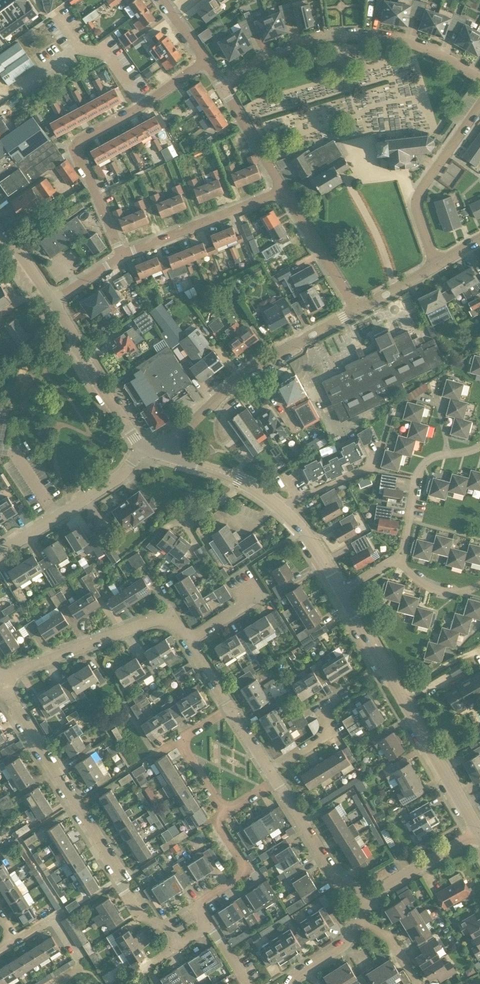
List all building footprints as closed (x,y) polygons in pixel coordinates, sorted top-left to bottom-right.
[(4,38),(4,37),(10,33),(32,18),(38,14),(39,13),(29,0),(0,0),(0,33),(4,38)] [(44,8),(48,13),(50,11),(53,0),(42,0),(44,8)] [(147,8),(141,0),(125,0),(136,15),(147,8)] [(217,13),(222,10),(215,0),(211,0),(197,10),(206,22),(217,13)] [(289,17),(296,15),(299,28),(303,27),(303,28),(307,28),(310,27),(309,25),(313,24),(308,0),(304,0),(292,3),(292,2),(285,4),(289,17)] [(394,26),(398,3),(384,1),(384,0),(377,0),(376,8),(383,9),(381,22),(388,23),(394,26)] [(398,3),(394,26),(401,26),(401,25),(407,26),(409,13),(416,15),(420,1),(415,0),(413,0),(410,0),(398,0),(398,3)] [(466,4),(476,9),(479,4),(473,0),(468,0),(466,4)] [(427,3),(420,1),(416,15),(423,17),(419,29),(425,31),(425,32),(431,35),(431,33),(438,13),(425,9),(427,3)] [(280,11),(267,17),(276,38),(281,35),(281,34),(287,31),(282,19),(289,17),(285,4),(278,6),(280,11)] [(155,19),(147,8),(136,15),(139,19),(134,23),(139,31),(155,19)] [(95,9),(83,18),(86,23),(91,20),(99,14),(95,9)] [(440,9),(438,13),(431,33),(431,35),(437,36),(438,35),(444,38),(448,25),(455,28),(460,16),(454,13),(453,13),(440,9)] [(252,16),(245,19),(251,32),(258,29),(263,41),(269,39),(276,38),(267,17),(254,22),(252,16)] [(467,18),(460,16),(455,28),(461,31),(455,43),(460,46),(465,51),(476,31),(464,24),(467,18)] [(241,28),(230,35),(240,53),(242,55),(247,50),(246,50),(252,46),(245,35),(251,32),(245,19),(239,23),(241,28)] [(91,20),(86,23),(91,29),(95,26),(91,20)] [(212,33),(223,25),(220,20),(208,28),(212,33)] [(129,30),(123,34),(130,44),(138,38),(133,32),(131,33),(129,30)] [(165,54),(175,47),(167,36),(166,37),(161,30),(155,35),(159,41),(157,43),(165,54)] [(476,31),(465,51),(472,53),(472,52),(478,55),(479,52),(479,33),(476,31)] [(235,57),(242,55),(240,53),(230,35),(218,42),(229,60),(235,57)] [(137,48),(147,41),(143,36),(133,43),(137,48)] [(1,75),(9,86),(16,81),(14,79),(34,65),(18,43),(0,55),(0,76),(1,75)] [(183,59),(175,47),(165,54),(167,58),(162,62),(167,70),(183,59)] [(148,67),(142,71),(148,78),(153,74),(148,67)] [(95,79),(110,107),(121,102),(114,89),(108,92),(105,88),(104,89),(98,78),(95,79)] [(99,97),(93,100),(100,113),(110,107),(95,79),(92,81),(98,92),(97,93),(99,97)] [(196,99),(207,92),(199,82),(189,88),(196,99)] [(74,91),(80,102),(83,100),(77,89),(74,91)] [(77,103),(80,102),(74,91),(71,92),(77,103)] [(196,99),(204,110),(214,103),(207,92),(196,99)] [(184,101),(187,105),(193,101),(190,97),(184,101)] [(53,102),(59,113),(62,111),(56,100),(53,102)] [(93,100),(82,106),(89,119),(100,113),(93,100)] [(193,101),(187,105),(190,110),(196,106),(193,101)] [(56,115),(59,113),(53,102),(50,104),(56,115)] [(214,103),(204,110),(211,120),(221,113),(214,103)] [(27,109),(31,115),(32,114),(38,123),(44,119),(38,110),(36,105),(27,109)] [(82,106),(72,112),(79,124),(89,119),(82,106)] [(72,112),(61,117),(68,130),(79,124),(72,112)] [(228,124),(221,113),(211,120),(218,131),(228,124)] [(1,138),(11,132),(2,120),(4,118),(2,115),(0,116),(0,136),(1,138)] [(50,140),(32,116),(11,132),(1,138),(0,139),(0,175),(50,140)] [(144,122),(151,135),(162,129),(155,116),(144,122)] [(57,136),(68,130),(61,117),(50,123),(57,136)] [(199,121),(202,125),(207,121),(205,117),(199,121)] [(211,126),(207,121),(202,125),(205,130),(211,126)] [(144,122),(133,128),(140,141),(151,135),(144,122)] [(133,128),(123,134),(129,146),(140,141),(133,128)] [(236,145),(244,141),(239,131),(231,135),(236,145)] [(419,165),(419,164),(417,164),(416,155),(418,154),(417,153),(423,152),(423,153),(425,153),(424,151),(430,151),(431,153),(432,152),(431,150),(436,146),(437,145),(436,144),(435,139),(436,138),(435,137),(434,138),(429,134),(429,132),(428,132),(428,134),(422,135),(422,133),(420,133),(421,135),(415,136),(415,134),(414,134),(414,131),(405,132),(405,135),(405,137),(398,138),(397,136),(396,136),(396,138),(392,139),(392,136),(390,137),(391,139),(386,139),(386,140),(376,142),(377,154),(379,153),(381,166),(389,165),(390,167),(388,167),(388,169),(390,169),(390,171),(391,170),(391,168),(400,167),(400,169),(401,169),(401,167),(410,166),(410,168),(411,168),(411,166),(416,165),(416,167),(417,167),(417,165),(419,165)] [(213,138),(209,132),(200,138),(204,144),(213,138)] [(123,134),(112,140),(119,152),(129,146),(123,134)] [(156,138),(154,139),(159,150),(162,148),(156,138)] [(157,151),(159,150),(154,139),(151,141),(157,151)] [(0,175),(0,183),(9,195),(24,185),(25,186),(47,170),(49,171),(55,167),(65,159),(56,147),(51,141),(50,140),(0,175)] [(112,140),(101,146),(108,158),(119,152),(112,140)] [(309,149),(302,154),(291,160),(303,179),(308,176),(314,186),(316,185),(321,193),(342,180),(339,173),(349,167),(344,159),(333,165),(334,166),(316,177),(314,173),(343,155),(334,140),(318,149),(318,148),(311,152),(309,149)] [(473,143),(464,157),(476,166),(479,159),(479,148),(473,143)] [(99,163),(108,158),(101,146),(90,151),(97,164),(99,163)] [(167,160),(174,157),(170,146),(163,149),(167,160)] [(136,149),(133,151),(138,161),(141,160),(136,149)] [(135,163),(138,161),(133,151),(130,152),(135,163)] [(219,168),(232,189),(258,174),(245,153),(236,158),(233,153),(225,158),(228,163),(219,168)] [(71,167),(65,159),(55,167),(68,186),(79,178),(71,167)] [(115,161),(112,162),(117,173),(120,171),(115,161)] [(114,175),(117,173),(112,162),(108,164),(114,175)] [(97,164),(93,166),(100,179),(106,176),(99,163),(97,164)] [(55,198),(52,195),(56,192),(46,178),(12,202),(21,216),(23,215),(25,220),(35,213),(32,209),(46,200),(47,202),(55,198)] [(301,180),(295,183),(300,191),(306,188),(301,180)] [(151,195),(160,218),(188,207),(179,184),(169,188),(167,182),(158,186),(160,191),(151,195)] [(63,213),(80,201),(89,195),(86,187),(77,193),(76,191),(65,199),(62,194),(54,199),(63,213)] [(125,205),(116,209),(125,232),(153,221),(144,198),(134,202),(132,196),(123,200),(125,205)] [(440,217),(456,212),(451,197),(435,202),(440,217)] [(479,217),(479,200),(470,205),(476,219),(479,217)] [(80,201),(63,213),(67,219),(84,207),(80,201)] [(263,232),(280,223),(273,211),(261,218),(265,225),(261,228),(263,232)] [(461,226),(456,212),(440,217),(445,232),(461,226)] [(50,258),(84,235),(87,232),(76,216),(39,242),(50,258)] [(248,222),(242,224),(247,237),(253,234),(248,222)] [(287,234),(280,223),(263,232),(266,237),(270,234),(275,241),(279,239),(282,243),(289,239),(286,234),(287,234)] [(221,231),(226,243),(237,239),(239,243),(244,241),(241,234),(236,236),(232,227),(221,231)] [(214,245),(210,247),(212,253),(217,251),(215,248),(226,243),(221,231),(210,235),(214,245)] [(87,232),(84,235),(87,239),(84,241),(94,256),(106,248),(96,233),(90,237),(87,232)] [(202,242),(191,247),(195,259),(212,253),(210,247),(205,249),(202,242)] [(281,250),(276,243),(262,251),(267,259),(281,250)] [(179,252),(184,264),(195,259),(191,247),(179,252)] [(229,248),(236,263),(240,261),(234,247),(229,248)] [(170,263),(165,265),(168,270),(171,278),(187,272),(185,267),(184,264),(179,252),(167,257),(170,263)] [(157,257),(146,261),(151,274),(162,269),(163,272),(168,270),(165,265),(161,267),(157,257)] [(141,277),(151,274),(146,261),(135,266),(138,275),(135,277),(137,284),(143,281),(141,277)] [(185,267),(187,272),(188,274),(194,272),(191,265),(185,267)] [(261,265),(248,272),(252,278),(264,271),(261,265)] [(311,265),(291,276),(294,281),(288,284),(292,292),(318,278),(311,265)] [(459,274),(467,288),(472,297),(479,293),(477,289),(479,288),(479,279),(478,281),(470,267),(459,274)] [(271,276),(275,282),(291,273),(287,268),(271,276)] [(129,284),(134,281),(128,271),(123,275),(129,284)] [(442,293),(447,302),(456,297),(455,295),(461,291),(472,310),(470,311),(474,317),(479,314),(479,310),(478,307),(474,300),(474,299),(472,297),(467,288),(459,274),(444,283),(447,289),(442,293)] [(118,290),(123,287),(118,278),(113,281),(118,290)] [(243,290),(235,278),(227,283),(235,295),(243,290)] [(322,302),(324,301),(322,297),(320,298),(314,286),(312,287),(311,284),(300,290),(301,293),(311,311),(323,304),(322,302)] [(11,300),(1,285),(0,285),(0,308),(11,300)] [(105,286),(98,292),(82,303),(91,316),(107,305),(103,299),(110,293),(105,286)] [(194,287),(185,291),(189,298),(197,295),(194,287)] [(419,298),(430,321),(432,326),(452,316),(439,289),(419,298)] [(283,298),(261,310),(272,330),(287,322),(284,315),(290,312),(283,298)] [(172,299),(165,304),(168,308),(174,303),(172,299)] [(303,312),(297,301),(292,304),(298,315),(303,312)] [(214,372),(211,369),(187,336),(161,303),(150,311),(165,331),(161,334),(168,345),(170,349),(180,342),(191,357),(192,356),(197,363),(190,367),(201,382),(214,372)] [(146,312),(137,317),(144,327),(152,322),(146,312)] [(227,319),(232,325),(248,346),(258,338),(249,326),(243,330),(232,316),(227,319)] [(21,348),(19,344),(29,337),(16,317),(5,325),(13,337),(6,342),(13,353),(21,348)] [(208,325),(214,333),(224,325),(218,317),(208,325)] [(425,323),(432,337),(437,335),(432,326),(430,321),(425,323)] [(237,354),(248,346),(232,325),(225,330),(232,339),(228,342),(237,354)] [(118,355),(127,350),(130,354),(137,349),(134,345),(135,344),(131,340),(137,336),(132,328),(111,342),(114,348),(113,348),(118,355)] [(187,336),(211,369),(214,372),(224,365),(213,350),(208,354),(203,348),(209,343),(197,328),(186,336),(187,336)] [(402,383),(432,369),(445,363),(434,339),(425,343),(422,336),(412,340),(408,331),(392,338),(388,329),(373,336),(379,350),(345,366),(347,370),(322,382),(341,422),(387,401),(385,397),(404,388),(402,383)] [(170,349),(168,345),(132,369),(137,377),(125,384),(125,386),(128,391),(130,391),(131,393),(131,395),(134,400),(137,400),(140,405),(140,407),(141,409),(156,399),(154,397),(170,387),(171,388),(189,377),(170,349)] [(358,348),(362,357),(368,354),(364,346),(358,348)] [(474,354),(473,358),(470,357),(469,363),(472,363),(469,372),(479,375),(479,356),(474,354)] [(320,419),(310,401),(295,375),(287,379),(287,380),(276,386),(287,405),(294,402),(297,408),(293,410),(303,428),(320,419)] [(446,378),(441,396),(450,398),(455,399),(459,400),(464,383),(455,381),(456,378),(450,376),(450,379),(446,378)] [(141,409),(142,410),(141,410),(141,411),(141,413),(142,416),(145,416),(152,427),(155,428),(169,419),(162,409),(174,402),(170,396),(192,382),(189,377),(171,388),(170,387),(154,397),(156,399),(141,409)] [(406,395),(410,400),(428,389),(425,383),(406,395)] [(455,399),(450,398),(445,415),(454,417),(459,418),(463,419),(468,402),(459,400),(455,399)] [(416,401),(416,404),(407,401),(402,418),(411,421),(415,422),(416,421),(420,423),(425,406),(421,405),(422,402),(416,401)] [(264,428),(262,429),(246,407),(235,416),(233,413),(230,416),(231,418),(228,420),(253,454),(262,448),(259,443),(267,437),(266,435),(268,434),(264,428)] [(283,429),(278,421),(277,421),(270,410),(259,417),(272,436),(274,435),(278,442),(289,435),(290,434),(286,427),(283,429)] [(452,438),(458,439),(459,436),(464,438),(467,439),(472,421),(463,419),(459,418),(454,417),(450,434),(453,435),(452,438)] [(415,422),(411,421),(407,437),(411,438),(411,439),(416,440),(424,442),(429,425),(420,423),(416,421),(415,422)] [(321,456),(299,467),(307,483),(323,475),(326,481),(348,470),(346,465),(367,454),(363,445),(370,442),(368,438),(365,432),(369,431),(367,427),(357,434),(359,438),(337,448),(340,454),(324,461),(321,456)] [(398,435),(393,451),(398,452),(398,453),(402,454),(411,457),(416,440),(411,439),(411,438),(407,437),(398,435)] [(326,436),(316,442),(319,447),(329,442),(326,436)] [(308,442),(301,446),(306,454),(319,447),(316,442),(310,445),(308,442)] [(276,446),(270,449),(275,456),(281,453),(276,446)] [(398,471),(402,454),(398,453),(398,452),(393,451),(385,449),(380,466),(384,467),(383,470),(388,472),(389,469),(398,471)] [(479,491),(479,472),(470,469),(468,477),(467,482),(468,482),(466,487),(479,491)] [(452,473),(449,481),(448,486),(449,486),(448,491),(464,495),(466,487),(468,482),(467,482),(468,477),(452,473)] [(3,490),(8,486),(1,474),(0,475),(0,485),(3,490)] [(397,477),(381,474),(378,493),(383,494),(382,500),(401,503),(403,491),(395,490),(397,477)] [(370,477),(358,481),(360,488),(372,483),(370,477)] [(429,480),(428,485),(430,486),(429,491),(428,495),(445,499),(448,491),(449,486),(448,486),(449,481),(433,477),(432,481),(429,480)] [(343,505),(334,488),(320,496),(326,507),(320,511),(326,521),(342,512),(339,507),(343,505)] [(142,517),(145,515),(157,507),(150,497),(146,501),(139,491),(128,499),(129,499),(113,510),(125,528),(142,516),(142,517)] [(6,518),(17,511),(7,496),(0,501),(0,509),(6,518)] [(378,524),(377,530),(396,533),(398,521),(390,520),(393,507),(376,505),(373,524),(378,524)] [(342,527),(334,531),(340,542),(356,533),(353,528),(359,524),(352,513),(339,520),(342,527)] [(263,546),(253,532),(242,539),(236,530),(233,533),(227,524),(212,534),(215,538),(209,542),(224,565),(230,561),(233,566),(263,546)] [(99,556),(106,552),(105,549),(94,533),(87,537),(80,526),(66,534),(76,550),(82,546),(87,554),(95,550),(99,556)] [(169,549),(179,538),(178,538),(169,530),(160,539),(155,535),(146,546),(155,553),(162,546),(168,551),(170,549),(169,549)] [(357,554),(351,557),(357,569),(374,560),(371,553),(375,551),(365,534),(351,542),(357,554)] [(435,534),(433,542),(432,547),(433,547),(432,552),(448,556),(449,552),(450,552),(451,547),(453,539),(435,534)] [(190,544),(180,536),(178,538),(179,538),(169,549),(170,549),(175,554),(170,560),(179,567),(190,560),(182,554),(190,544)] [(413,541),(411,546),(414,547),(413,552),(412,556),(429,561),(432,552),(433,547),(432,547),(433,542),(417,538),(416,542),(413,541)] [(54,562),(48,566),(59,582),(65,579),(57,567),(61,564),(60,563),(69,557),(57,540),(45,548),(54,562)] [(469,543),(467,551),(465,556),(466,556),(465,561),(479,565),(479,546),(469,543)] [(105,549),(106,552),(113,562),(120,558),(111,545),(105,549)] [(199,556),(206,553),(203,546),(196,550),(199,556)] [(465,556),(467,551),(451,547),(450,552),(449,552),(448,556),(445,565),(463,569),(465,561),(466,556),(465,556)] [(138,552),(128,558),(135,569),(145,563),(138,552)] [(21,563),(30,577),(42,569),(33,555),(21,563)] [(272,588),(275,594),(294,582),(290,577),(293,575),(286,562),(272,571),(280,583),(272,588)] [(18,585),(30,577),(21,563),(9,571),(18,585)] [(89,565),(84,568),(87,573),(94,585),(99,581),(92,570),(94,566),(92,563),(89,565)] [(182,595),(196,586),(189,575),(195,571),(191,565),(175,575),(179,581),(175,583),(182,595)] [(48,566),(42,569),(53,586),(59,582),(48,566)] [(87,573),(82,577),(89,588),(94,585),(87,573)] [(131,584),(139,598),(151,591),(142,577),(131,584)] [(383,583),(382,588),(385,589),(383,594),(382,598),(399,602),(400,598),(401,598),(402,593),(405,585),(387,580),(386,584),(383,583)] [(294,582),(275,594),(279,599),(286,594),(293,605),(307,597),(300,585),(297,587),(294,582)] [(117,587),(119,592),(128,605),(139,598),(131,584),(124,588),(122,584),(117,587)] [(224,584),(219,588),(226,600),(231,597),(224,584)] [(182,595),(189,606),(203,597),(196,586),(182,595)] [(19,587),(13,590),(20,602),(26,598),(19,587)] [(203,597),(189,606),(196,617),(210,609),(206,602),(216,596),(220,603),(226,600),(219,588),(203,597)] [(59,591),(56,594),(62,605),(67,602),(61,591),(59,591)] [(92,591),(80,598),(89,611),(100,604),(92,591)] [(117,612),(128,605),(119,592),(108,599),(117,612)] [(397,611),(414,615),(415,611),(416,611),(417,606),(419,598),(402,593),(401,598),(400,598),(399,602),(397,611)] [(55,594),(51,597),(57,608),(62,605),(56,594),(55,594)] [(293,605),(300,616),(314,608),(307,597),(293,605)] [(477,597),(477,600),(471,599),(468,598),(463,614),(468,616),(467,616),(472,618),(479,620),(479,598),(477,597)] [(89,611),(80,598),(69,605),(77,618),(89,611)] [(5,616),(5,615),(17,608),(13,603),(1,610),(5,616)] [(431,620),(434,620),(435,615),(432,614),(433,611),(417,606),(416,611),(415,611),(414,615),(411,624),(429,628),(430,625),(431,620)] [(308,635),(310,633),(322,627),(318,621),(321,619),(314,608),(300,616),(308,628),(304,630),(308,635)] [(265,615),(254,622),(264,637),(275,630),(277,634),(287,628),(284,622),(279,614),(279,615),(275,609),(265,616),(265,615)] [(59,611),(49,618),(58,631),(69,624),(60,610),(59,611)] [(454,612),(450,629),(455,630),(454,631),(459,632),(467,634),(472,618),(467,616),(468,616),(463,614),(454,612)] [(5,615),(5,616),(0,619),(0,640),(16,630),(13,624),(8,627),(4,622),(8,620),(5,615)] [(34,619),(29,623),(36,634),(41,630),(46,638),(58,631),(49,618),(37,625),(35,621),(34,619)] [(254,622),(239,631),(252,650),(256,648),(253,643),(264,637),(254,622)] [(30,637),(36,634),(29,623),(23,626),(30,637)] [(325,625),(322,627),(310,633),(314,639),(328,630),(325,625)] [(441,626),(437,643),(441,644),(441,645),(446,646),(454,649),(459,632),(454,631),(455,630),(450,629),(441,626)] [(16,630),(0,640),(0,645),(5,653),(18,644),(15,638),(22,634),(19,629),(16,630)] [(239,631),(225,640),(235,655),(245,649),(251,659),(256,657),(252,650),(239,631)] [(165,638),(155,645),(164,660),(175,653),(165,638)] [(224,662),(235,655),(225,640),(214,647),(224,662)] [(437,643),(428,641),(423,658),(424,658),(423,661),(429,662),(430,660),(441,663),(446,646),(441,645),(441,644),(437,643)] [(148,658),(144,661),(152,674),(157,671),(154,667),(164,660),(155,645),(144,651),(148,658)] [(333,650),(328,653),(341,674),(352,668),(347,660),(348,654),(342,652),(336,656),(333,650)] [(341,674),(328,653),(323,656),(327,662),(321,665),(331,681),(341,674)] [(136,657),(125,664),(135,679),(137,677),(138,679),(142,680),(152,674),(144,661),(140,663),(136,657)] [(460,663),(449,670),(452,676),(464,670),(460,663)] [(88,664),(78,671),(87,686),(98,679),(101,684),(105,681),(97,668),(93,671),(88,664)] [(124,685),(135,679),(125,664),(115,670),(124,685)] [(299,673),(302,678),(312,693),(322,686),(321,684),(325,681),(314,664),(310,667),(313,671),(307,674),(304,669),(299,673)] [(172,672),(176,678),(186,671),(183,665),(172,672)] [(236,678),(239,683),(252,675),(249,670),(236,678)] [(68,678),(64,681),(75,700),(76,701),(85,695),(82,690),(87,686),(78,671),(68,677),(68,678)] [(186,671),(176,678),(179,683),(190,677),(186,671)] [(479,698),(479,671),(469,677),(479,698)] [(255,679),(252,675),(239,683),(242,687),(240,688),(247,699),(262,689),(256,679),(255,679)] [(287,676),(283,678),(285,682),(293,695),(297,692),(301,699),(312,693),(302,678),(293,684),(290,679),(289,679),(287,676)] [(469,704),(479,698),(469,677),(457,684),(459,687),(447,694),(458,713),(465,708),(463,704),(467,701),(469,704)] [(265,688),(272,683),(275,681),(273,678),(263,684),(265,688)] [(59,682),(48,689),(58,705),(69,698),(72,702),(75,700),(64,681),(60,684),(59,682)] [(193,692),(187,696),(196,710),(207,704),(199,691),(202,689),(198,683),(190,688),(193,692)] [(58,705),(48,689),(38,696),(42,702),(38,705),(46,718),(61,708),(58,705)] [(269,700),(262,689),(247,699),(253,709),(255,708),(258,712),(262,709),(276,701),(273,697),(269,700)] [(132,698),(136,703),(146,696),(142,691),(132,698)] [(146,696),(136,703),(139,709),(150,702),(146,696)] [(174,698),(170,701),(181,720),(196,710),(187,696),(177,702),(174,698)] [(347,727),(377,709),(370,698),(356,707),(360,713),(354,717),(352,714),(342,720),(347,727)] [(157,714),(167,729),(177,723),(177,722),(181,720),(170,701),(161,706),(163,711),(157,714)] [(278,705),(276,701),(262,709),(265,713),(259,717),(265,728),(280,719),(274,708),(278,705)] [(383,719),(377,709),(347,727),(351,735),(361,729),(360,727),(366,723),(369,728),(383,719)] [(291,719),(294,724),(305,718),(301,712),(291,719)] [(151,739),(167,729),(157,714),(142,724),(151,739)] [(57,735),(64,746),(79,736),(73,725),(77,723),(74,718),(69,721),(60,726),(63,731),(57,735)] [(294,724),(287,729),(272,738),(278,748),(293,739),(289,733),(297,728),(298,730),(308,723),(305,718),(294,724)] [(310,721),(314,731),(322,728),(318,718),(310,721)] [(287,729),(280,719),(265,728),(272,738),(287,729)] [(116,727),(111,729),(118,740),(122,737),(116,727)] [(388,734),(387,733),(384,729),(371,737),(378,749),(382,746),(389,758),(403,750),(399,743),(400,742),(394,732),(392,733),(392,732),(388,734)] [(77,752),(79,756),(93,748),(90,744),(86,746),(79,736),(64,746),(70,756),(77,752)] [(112,744),(107,747),(112,755),(117,751),(112,744)] [(463,763),(468,772),(479,765),(479,745),(472,750),(475,756),(467,760),(463,763)] [(341,749),(331,756),(339,769),(349,762),(348,760),(353,757),(347,746),(341,750),(341,749)] [(9,755),(4,748),(0,750),(0,752),(4,758),(9,755)] [(95,752),(93,748),(79,756),(82,760),(76,764),(82,775),(97,765),(102,762),(99,757),(94,760),(91,755),(95,752)] [(154,762),(161,772),(172,765),(169,760),(171,759),(168,754),(166,755),(165,754),(154,762)] [(331,756),(321,762),(329,775),(339,769),(331,756)] [(6,766),(13,777),(26,769),(19,757),(6,766)] [(122,758),(116,762),(119,768),(125,764),(122,758)] [(399,783),(415,774),(409,763),(401,767),(397,760),(382,768),(389,780),(395,777),(399,783)] [(321,762),(311,768),(319,782),(329,775),(321,762)] [(143,764),(132,772),(135,777),(146,770),(143,764)] [(172,765),(161,772),(168,783),(179,776),(176,771),(178,770),(174,764),(172,765)] [(103,775),(97,765),(82,775),(88,785),(95,781),(98,785),(111,777),(108,772),(103,775)] [(468,772),(475,783),(478,781),(479,779),(479,765),(468,772)] [(370,767),(364,771),(367,775),(373,772),(370,767)] [(309,788),(319,782),(311,768),(300,775),(309,788)] [(26,769),(13,777),(8,781),(14,791),(19,788),(20,789),(33,780),(26,769)] [(129,773),(118,780),(122,785),(133,779),(129,773)] [(422,786),(415,774),(399,783),(402,789),(396,793),(403,805),(417,797),(413,790),(422,786)] [(179,776),(168,783),(174,794),(186,786),(183,781),(185,780),(181,775),(179,776)] [(347,782),(350,786),(360,779),(358,775),(347,782)] [(361,779),(355,783),(359,792),(366,788),(361,779)] [(347,782),(337,788),(340,792),(350,786),(347,782)] [(142,790),(147,797),(154,792),(150,785),(142,790)] [(186,786),(174,794),(181,805),(193,797),(190,792),(192,791),(188,785),(186,786)] [(24,795),(32,807),(45,798),(38,787),(24,795)] [(340,792),(337,788),(327,794),(330,799),(340,792)] [(104,809),(105,808),(117,800),(110,789),(99,797),(102,802),(101,803),(104,809)] [(141,801),(145,798),(140,791),(136,794),(141,801)] [(154,792),(147,797),(152,804),(159,799),(154,792)] [(351,796),(358,807),(362,804),(356,793),(351,796)] [(11,799),(7,794),(0,798),(0,806),(11,799)] [(319,805),(330,799),(327,794),(317,801),(319,805)] [(193,797),(181,805),(188,815),(200,808),(196,802),(198,801),(195,796),(193,797)] [(45,798),(32,807),(39,818),(52,810),(45,798)] [(141,801),(147,811),(152,808),(145,798),(141,801)] [(0,806),(0,807),(3,811),(14,804),(11,799),(0,806)] [(111,820),(112,819),(124,811),(117,800),(105,808),(109,813),(107,814),(111,820)] [(428,831),(427,829),(439,822),(427,802),(410,812),(417,824),(411,828),(417,838),(428,831)] [(362,804),(358,807),(363,817),(368,814),(362,804)] [(161,817),(165,815),(161,807),(157,810),(161,817)] [(201,807),(200,808),(188,815),(185,818),(191,828),(207,818),(203,813),(205,812),(201,807)] [(341,817),(334,807),(321,815),(328,825),(341,817)] [(117,830),(119,829),(131,822),(127,816),(133,813),(129,808),(124,811),(112,819),(115,824),(114,824),(117,830)] [(152,808),(147,811),(154,822),(159,819),(152,808)] [(258,816),(268,833),(277,827),(279,829),(284,826),(274,809),(262,816),(261,814),(258,816)] [(363,817),(369,827),(374,825),(368,814),(363,817)] [(170,822),(165,815),(161,817),(166,824),(170,822)] [(256,820),(251,823),(260,838),(268,833),(258,816),(255,818),(256,820)] [(347,827),(341,817),(328,825),(334,835),(347,827)] [(163,826),(159,819),(154,822),(159,828),(163,826)] [(255,841),(260,838),(251,823),(249,821),(246,823),(248,825),(237,832),(248,849),(256,844),(255,841)] [(47,830),(54,841),(65,834),(62,829),(64,828),(60,822),(59,823),(58,823),(47,830)] [(126,840),(137,832),(131,822),(119,829),(122,834),(121,835),(124,841),(126,840)] [(15,831),(12,833),(16,838),(19,836),(30,829),(27,823),(15,831)] [(374,825),(369,827),(375,838),(379,835),(374,825)] [(354,837),(347,827),(334,835),(341,845),(354,837)] [(380,830),(390,847),(395,844),(386,828),(380,830)] [(174,836),(171,838),(175,844),(188,835),(185,829),(180,832),(174,836)] [(137,832),(126,840),(129,845),(128,846),(131,852),(133,851),(144,843),(137,832)] [(38,839),(34,833),(23,840),(27,846),(38,839)] [(67,833),(65,834),(54,841),(49,844),(56,855),(61,852),(72,845),(69,840),(71,839),(67,833)] [(384,843),(379,835),(375,838),(379,845),(384,843)] [(360,847),(354,837),(341,845),(347,856),(360,847)] [(171,838),(161,845),(164,850),(175,844),(171,838)] [(285,838),(268,849),(272,854),(274,853),(279,861),(296,851),(294,847),(292,849),(288,843),(285,838)] [(170,847),(172,850),(173,853),(181,848),(178,842),(170,847)] [(74,843),(72,845),(61,852),(64,857),(60,859),(64,865),(67,862),(78,855),(75,850),(78,849),(74,843)] [(151,854),(144,843),(133,851),(136,856),(134,857),(138,862),(139,861),(151,854)] [(199,851),(193,855),(196,859),(195,860),(206,877),(209,875),(207,873),(209,872),(213,869),(209,862),(214,859),(218,857),(211,847),(208,849),(203,852),(199,851)] [(367,858),(360,847),(347,856),(353,866),(355,865),(358,870),(368,864),(365,859),(367,858)] [(24,849),(19,852),(26,863),(31,861),(24,849)] [(272,854),(268,849),(259,855),(262,860),(272,854)] [(296,851),(279,861),(285,870),(293,865),(300,861),(296,855),(298,854),(296,851)] [(32,855),(39,865),(43,863),(37,852),(32,855)] [(252,852),(246,856),(249,861),(256,857),(252,852)] [(81,854),(78,855),(67,862),(74,873),(85,866),(82,861),(84,859),(81,854)] [(180,858),(176,860),(178,862),(177,863),(190,883),(195,880),(200,877),(201,876),(203,879),(206,877),(195,860),(189,863),(188,864),(186,862),(183,856),(180,858)] [(158,862),(155,857),(141,866),(144,871),(158,862)] [(31,861),(26,863),(30,870),(33,874),(37,871),(31,861)] [(9,874),(3,863),(0,865),(0,880),(9,874)] [(43,863),(39,865),(46,876),(50,873),(43,863)] [(173,874),(167,877),(177,892),(176,892),(178,894),(181,892),(180,890),(182,889),(186,886),(190,883),(177,863),(173,865),(174,868),(171,870),(173,874)] [(87,865),(85,866),(74,873),(77,878),(72,881),(76,887),(81,884),(92,877),(89,872),(91,870),(87,865)] [(280,874),(277,876),(280,880),(286,876),(296,870),(293,865),(285,870),(283,871),(283,872),(280,874)] [(297,889),(313,878),(311,875),(310,876),(306,870),(299,875),(296,870),(286,876),(289,881),(291,880),(297,889)] [(0,880),(0,888),(3,893),(16,885),(21,881),(15,871),(9,874),(0,880)] [(37,871),(33,874),(40,884),(44,881),(37,871)] [(452,884),(435,893),(444,908),(471,893),(463,878),(462,878),(459,872),(449,877),(452,884)] [(46,876),(53,886),(57,884),(50,873),(46,876)] [(94,875),(92,877),(81,884),(88,895),(99,887),(96,882),(98,881),(94,875)] [(167,877),(159,883),(169,900),(172,898),(171,896),(176,892),(177,892),(167,877)] [(315,881),(313,878),(297,889),(303,898),(301,899),(304,904),(320,893),(317,889),(317,888),(313,882),(315,881)] [(251,887),(264,907),(265,908),(279,899),(267,880),(256,887),(254,885),(251,887)] [(44,881),(40,884),(47,894),(51,892),(44,881)] [(148,887),(144,889),(150,899),(154,896),(159,903),(164,900),(165,899),(166,902),(169,900),(159,883),(152,887),(150,888),(148,887)] [(57,884),(53,886),(60,897),(64,895),(62,891),(57,884)] [(3,893),(10,903),(23,895),(16,885),(3,893)] [(250,891),(239,897),(249,914),(255,911),(255,912),(264,907),(251,887),(248,888),(250,891)] [(392,921),(399,916),(407,911),(403,905),(414,899),(408,889),(398,895),(401,900),(385,909),(392,921)] [(51,892),(47,894),(53,905),(57,903),(51,892)] [(10,903),(16,914),(29,905),(23,895),(10,903)] [(226,902),(224,904),(235,921),(244,916),(250,925),(255,922),(249,914),(239,897),(228,904),(226,902)] [(96,922),(115,909),(108,898),(96,907),(100,913),(93,918),(96,922)] [(80,904),(76,899),(65,906),(69,911),(80,904)] [(220,910),(216,912),(226,927),(229,932),(238,926),(235,921),(224,904),(221,906),(222,908),(220,910)] [(292,904),(286,908),(289,913),(295,910),(292,904)] [(36,917),(29,905),(16,914),(23,925),(36,917)] [(323,906),(308,916),(324,939),(328,937),(324,930),(334,923),(323,906)] [(414,907),(407,911),(399,916),(406,927),(428,914),(425,909),(418,914),(414,907)] [(115,909),(96,922),(91,925),(94,929),(105,922),(109,928),(122,920),(115,909)] [(65,926),(75,920),(72,914),(61,921),(65,926)] [(259,932),(262,936),(290,918),(287,914),(259,932)] [(431,919),(428,914),(406,927),(413,939),(415,937),(417,942),(425,937),(422,933),(428,929),(431,926),(428,921),(431,919)] [(479,933),(479,918),(477,920),(474,914),(458,923),(464,934),(470,930),(473,937),(479,933)] [(303,928),(298,931),(305,942),(315,936),(319,943),(324,939),(308,916),(299,922),(303,928)] [(78,925),(75,920),(65,926),(68,931),(78,925)] [(82,930),(78,925),(68,931),(71,937),(82,930)] [(118,955),(123,952),(145,938),(141,932),(133,938),(128,931),(125,933),(122,928),(112,934),(118,944),(113,947),(118,955)] [(290,928),(280,934),(295,958),(299,955),(295,948),(305,942),(298,931),(294,934),(290,928)] [(82,930),(71,937),(75,942),(85,935),(82,930)] [(229,939),(228,940),(232,946),(245,937),(242,933),(236,936),(232,937),(229,939)] [(473,937),(478,944),(472,948),(478,958),(479,957),(479,933),(473,937)] [(271,940),(281,957),(286,954),(290,961),(295,958),(280,934),(271,940)] [(88,941),(85,935),(75,942),(78,947),(82,945),(88,941)] [(41,943),(49,956),(59,949),(51,936),(41,943)] [(145,938),(123,952),(130,964),(144,956),(140,949),(148,943),(145,938)] [(416,956),(423,967),(439,958),(434,950),(440,947),(434,938),(423,945),(426,950),(416,956)] [(284,961),(281,957),(271,940),(261,946),(265,952),(260,956),(267,966),(276,959),(280,964),(284,961)] [(89,955),(95,951),(88,941),(82,945),(89,955)] [(41,943),(30,950),(38,962),(49,956),(41,943)] [(254,943),(250,946),(254,952),(259,950),(254,943)] [(194,954),(205,971),(207,975),(223,965),(211,946),(204,950),(199,954),(197,952),(194,954)] [(30,950),(20,956),(28,969),(38,962),(30,950)] [(193,958),(182,965),(192,982),(197,979),(196,977),(205,971),(194,954),(191,956),(193,958)] [(20,956),(9,963),(17,976),(28,969),(20,956)] [(443,965),(439,958),(423,967),(430,979),(440,973),(443,978),(455,971),(449,961),(443,965)] [(390,983),(396,983),(393,979),(398,975),(404,983),(406,983),(410,982),(402,970),(398,973),(389,959),(378,966),(390,983)] [(344,983),(358,983),(359,983),(346,962),(335,969),(344,983)] [(0,969),(0,970),(8,982),(17,976),(9,963),(0,969)] [(166,971),(174,983),(185,983),(186,983),(187,983),(194,983),(192,982),(182,965),(177,968),(171,972),(169,969),(166,971)] [(366,982),(367,983),(390,983),(378,966),(365,975),(368,981),(366,982)] [(472,967),(465,971),(468,975),(475,971),(472,967)] [(324,976),(329,983),(344,983),(335,969),(324,976)] [(166,971),(163,973),(165,975),(158,979),(162,983),(174,983),(166,971)]
